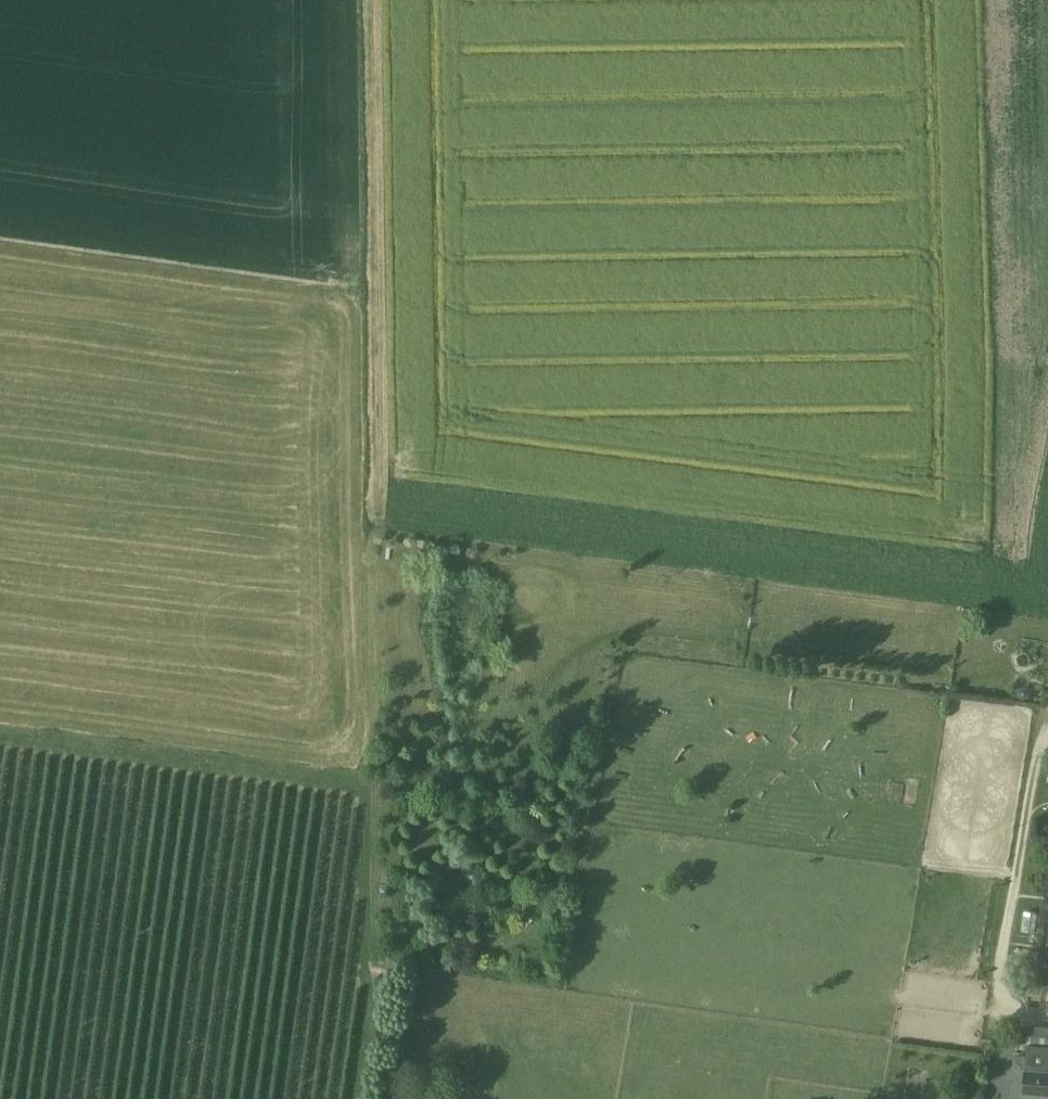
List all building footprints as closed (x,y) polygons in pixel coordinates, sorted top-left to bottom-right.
[(1027,1056),(1026,1071),(1024,1093),(1047,1095),(1047,1046),(1028,1045),(1027,1056)]
